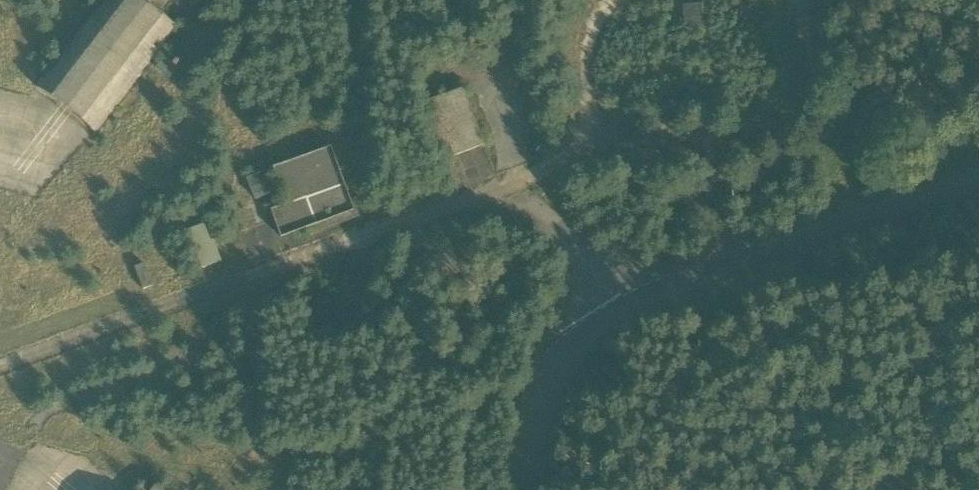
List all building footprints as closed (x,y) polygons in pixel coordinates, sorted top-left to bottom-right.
[(92,139),(174,31),(157,19),(166,8),(156,0),(102,0),(31,94),(92,139)] [(684,3),(685,27),(704,27),(703,2),(684,3)] [(421,103),(441,161),(481,147),(461,89),(421,103)] [(271,209),(279,233),(310,223),(312,231),(364,215),(358,197),(348,200),(330,145),(272,164),(285,204),(271,209)] [(245,173),(252,195),(269,190),(262,167),(245,173)] [(207,223),(181,229),(191,270),(217,264),(207,223)] [(152,481),(145,489),(163,489),(152,481)]
